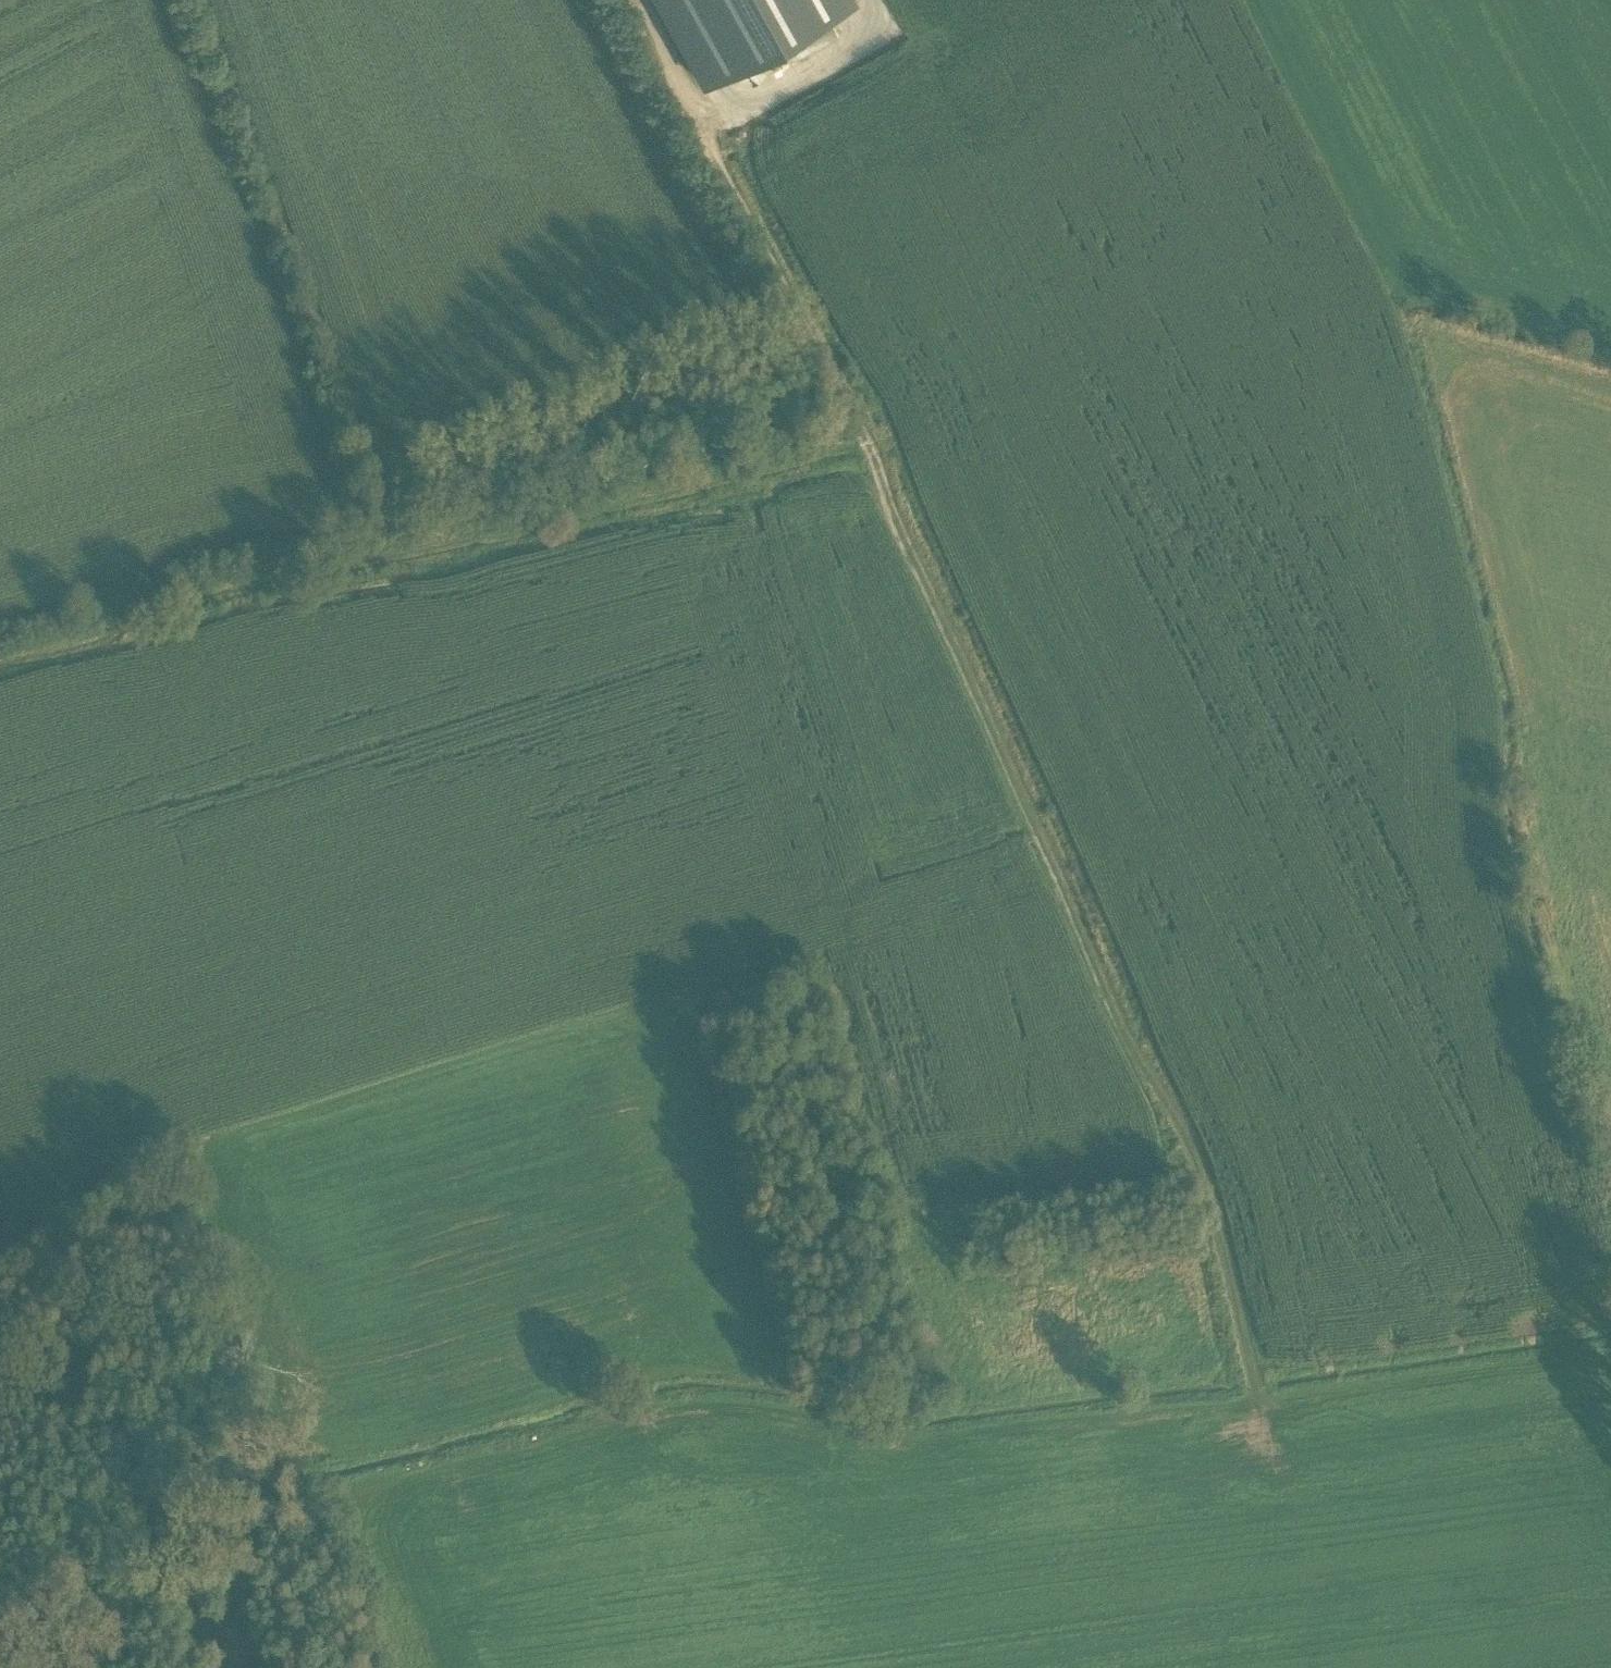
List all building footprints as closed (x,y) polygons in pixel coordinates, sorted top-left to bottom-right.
[(857,1),(856,0),(654,0),(702,87),(857,1)]
